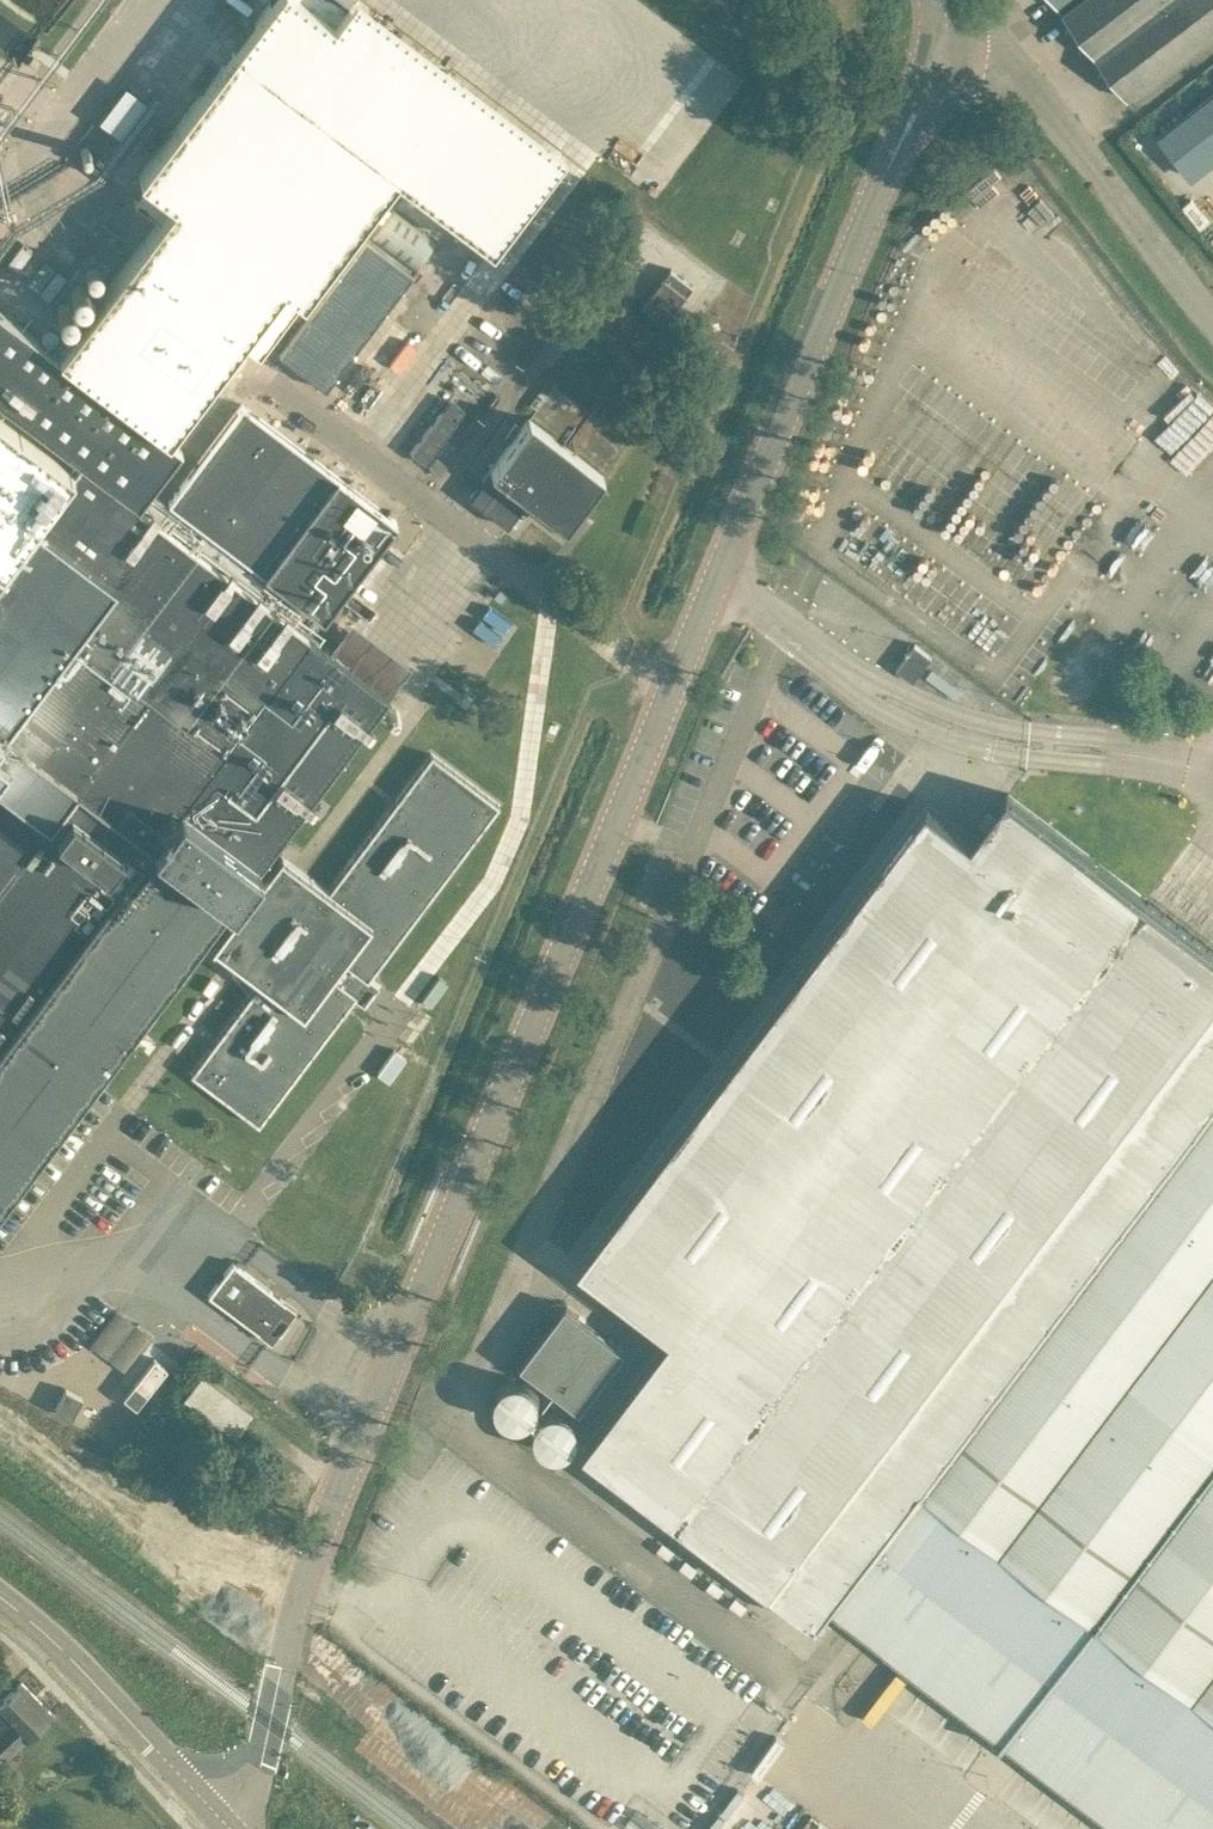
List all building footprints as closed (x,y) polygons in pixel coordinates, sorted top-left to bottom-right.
[(349,0),(348,0),(308,0),(334,20),(349,0)] [(1127,95),(1128,96),(1212,32),(1212,0),(1064,0),(1061,2),(1066,10),(1064,12),(1127,95)] [(233,49),(234,48),(233,48),(138,174),(148,181),(134,200),(159,218),(59,352),(168,434),(254,320),(273,334),(396,171),(233,49)] [(106,118),(130,132),(152,94),(128,81),(106,118)] [(1212,159),(1212,90),(1158,131),(1191,175),(1212,159)] [(372,239),(413,270),(436,240),(394,209),(372,239)] [(326,388),(412,273),(366,238),(279,353),(326,388)] [(86,282),(89,283),(91,284),(94,283),(97,281),(98,279),(99,276),(99,273),(98,271),(96,268),(94,267),(91,266),(88,267),(86,268),(84,270),(82,272),(82,275),(82,278),(84,280),(86,282)] [(484,323),(506,297),(469,266),(447,293),(484,323)] [(643,305),(667,323),(695,284),(672,267),(643,305)] [(306,872),(294,863),(272,847),(372,714),(411,663),(350,617),(328,646),(310,633),(291,619),(304,602),(323,616),(397,519),(378,504),(239,400),(197,456),(152,515),(137,504),(182,444),(0,308),(0,400),(78,459),(25,530),(0,512),(0,1248),(96,1082),(194,952),(204,939),(213,946),(214,945),(235,961),(231,966),(237,970),(241,965),(260,980),(249,994),(213,1041),(208,1049),(191,1071),(259,1122),(354,995),(369,975),(473,837),(499,802),(432,752),(406,786),(328,889),(309,875),(306,872)] [(450,397),(410,450),(425,461),(465,408),(450,397)] [(470,496),(488,509),(507,524),(528,496),(565,524),(603,473),(584,458),(528,417),(520,427),(515,423),(505,437),(510,441),(470,496)] [(456,452),(444,444),(428,465),(435,470),(436,469),(441,472),(456,452)] [(933,654),(916,642),(897,666),(914,679),(933,654)] [(814,1615),(824,1602),(1124,1828),(1212,1828),(1212,948),(1007,791),(972,837),(927,802),(579,1261),(671,1330),(584,1445),(814,1615)] [(208,1292),(272,1340),(296,1308),(233,1260),(208,1292)] [(568,1303),(524,1361),(582,1406),(626,1348),(568,1303)] [(136,1405),(149,1389),(167,1366),(159,1360),(154,1356),(123,1395),(136,1405)] [(76,1381),(91,1392),(106,1374),(91,1362),(76,1381)] [(503,1400),(509,1403),(515,1403),(521,1401),(526,1397),(530,1391),(531,1385),(530,1379),(527,1373),(522,1369),(516,1367),(510,1366),(504,1368),(499,1372),(496,1376),(494,1381),(494,1386),(495,1392),(498,1396),(503,1400)] [(236,1435),(254,1411),(255,1410),(202,1369),(183,1395),(236,1435)] [(541,1426),(547,1428),(553,1428),(559,1427),(564,1424),(568,1419),(570,1413),(570,1407),(568,1401),(564,1396),(559,1393),(553,1391),(547,1392),(541,1394),(536,1399),(534,1404),(533,1410),(534,1416),(537,1421),(541,1426)] [(832,1624),(824,1618),(815,1629),(823,1636),(832,1624)] [(0,1700),(0,1710),(8,1719),(0,1727),(0,1750),(5,1755),(25,1736),(26,1737),(52,1711),(21,1679),(0,1700)]
